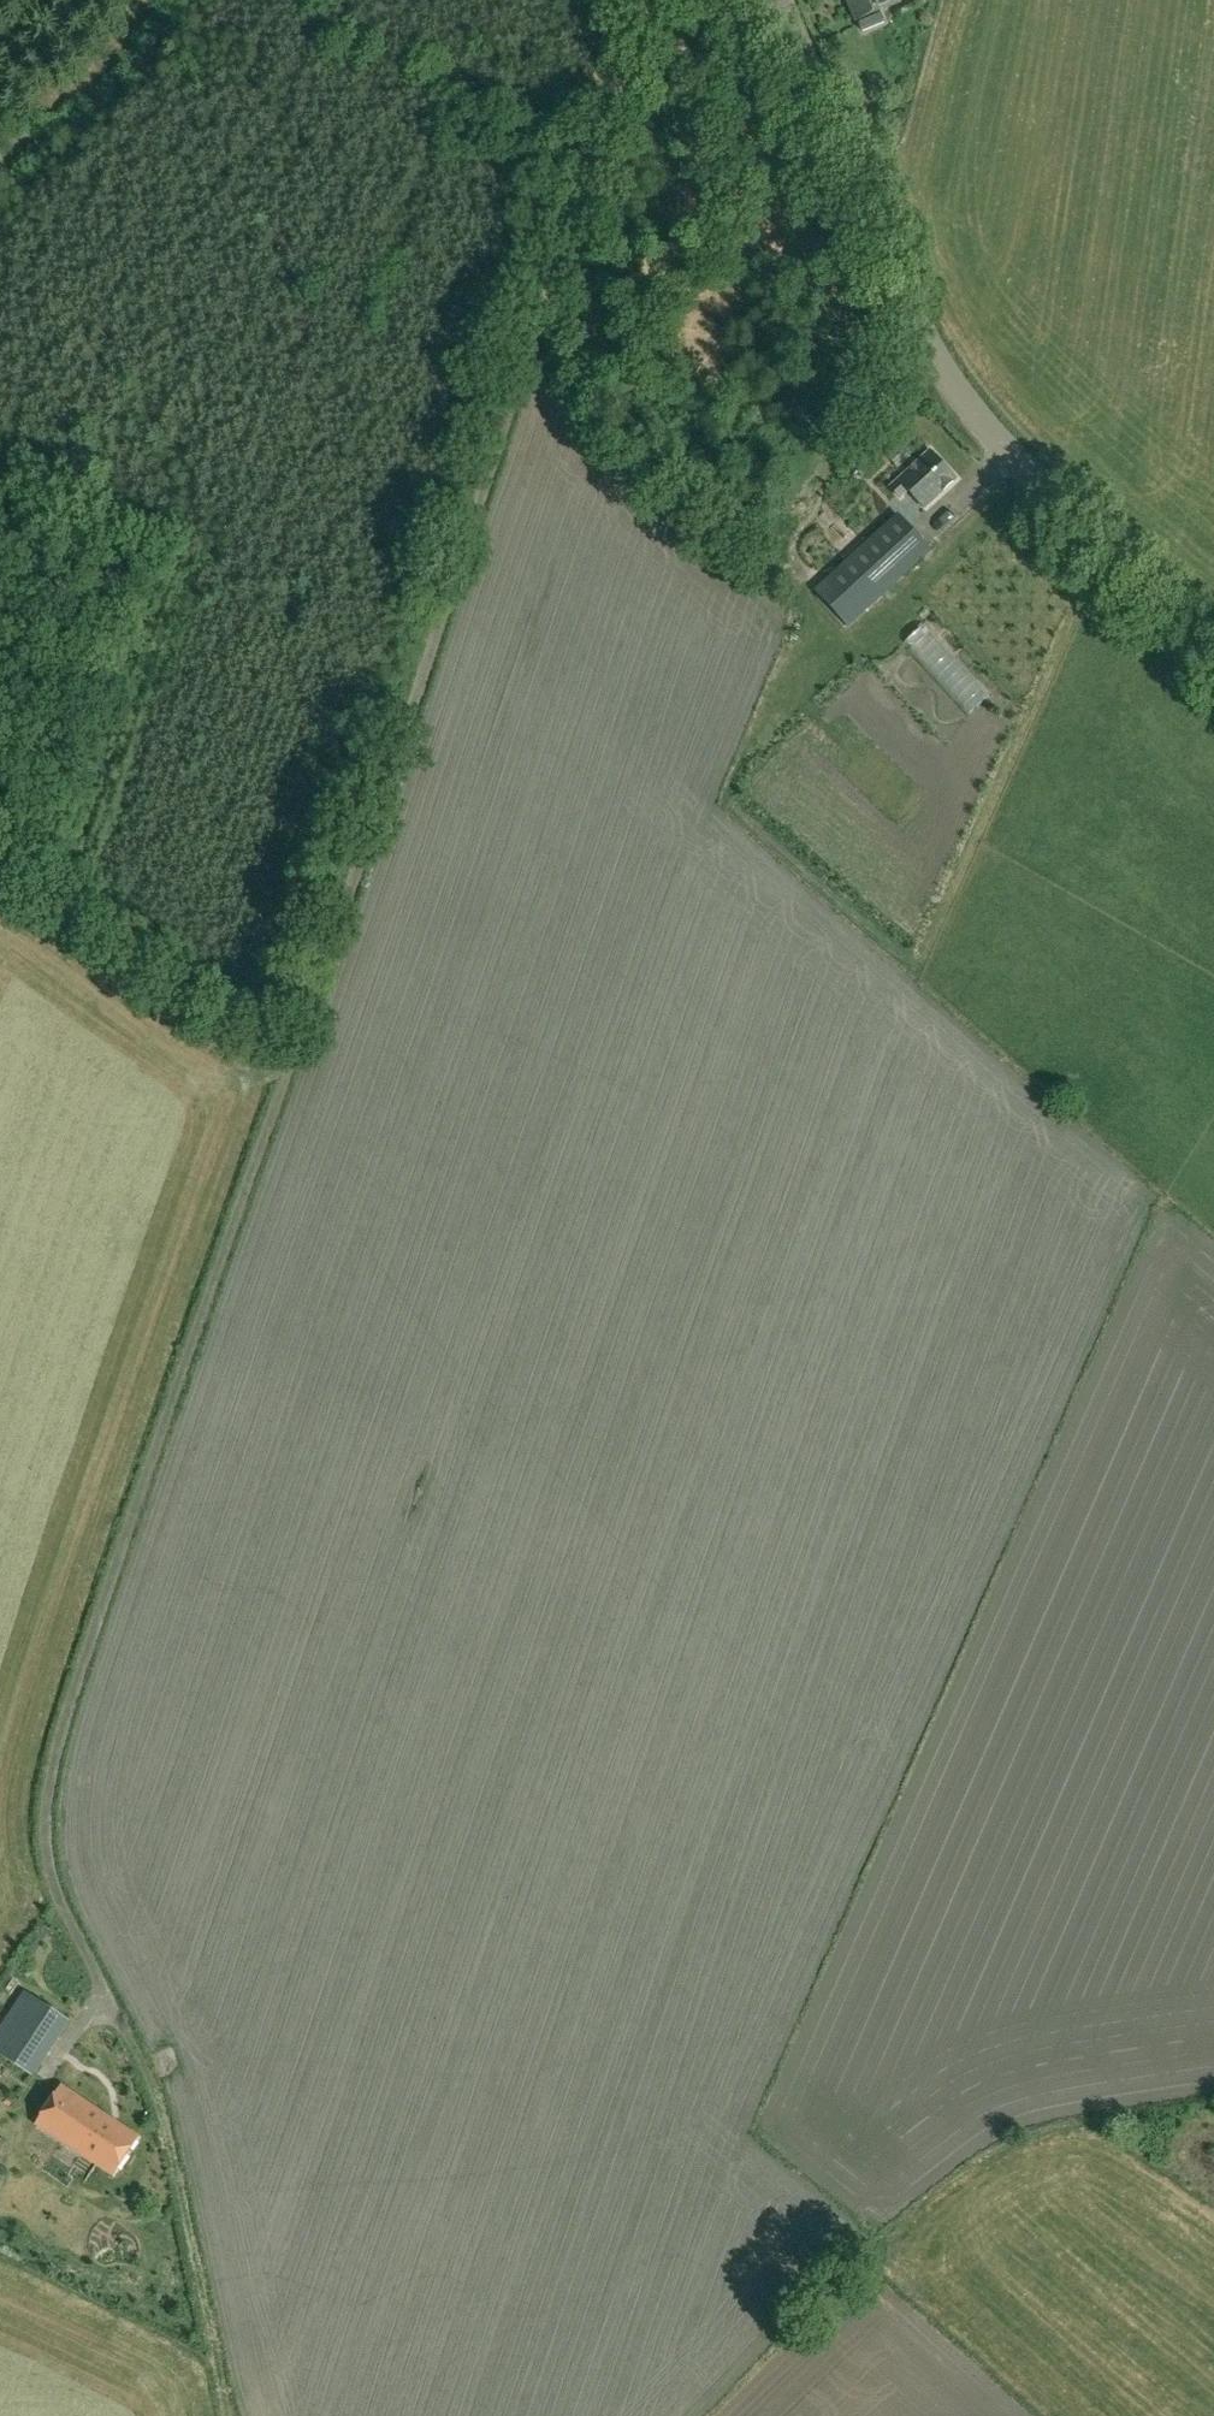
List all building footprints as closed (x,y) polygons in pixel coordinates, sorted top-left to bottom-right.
[(859,21),(864,32),(886,23),(881,11),(891,7),(888,0),(849,0),(858,21),(859,21)] [(957,480),(931,451),(890,488),(900,499),(909,491),(925,509),(957,480)] [(933,550),(900,515),(829,580),(862,615),(933,550)] [(25,1991),(0,2030),(0,2054),(32,2074),(69,2019),(25,1991)] [(115,2174),(139,2138),(62,2087),(38,2124),(115,2174)]
